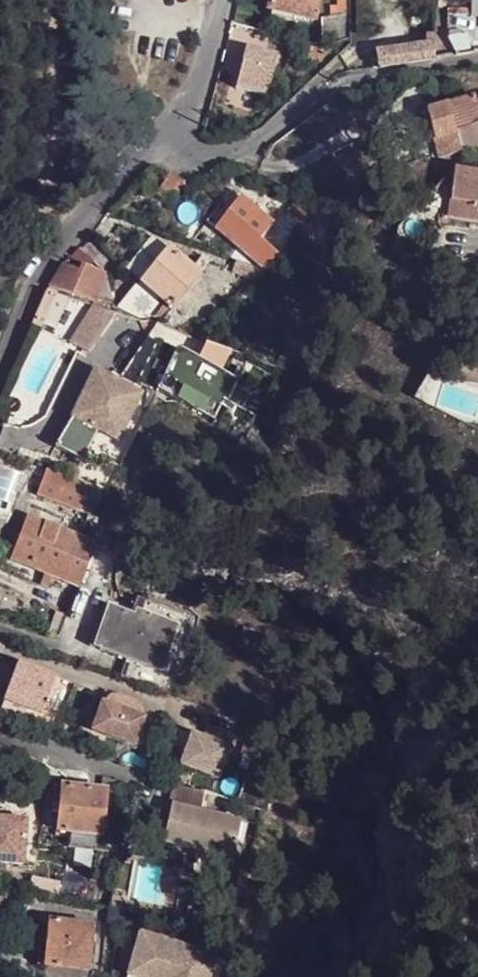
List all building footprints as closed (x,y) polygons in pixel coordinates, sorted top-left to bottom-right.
[(270,10),(316,20),(320,0),(272,0),(270,10)] [(326,44),(352,38),(351,11),(325,18),(326,44)] [(431,59),(435,59),(436,58),(435,42),(435,34),(429,34),(429,43),(378,52),(381,68),(412,63),(431,59)] [(469,35),(449,40),(457,54),(473,52),(469,35)] [(450,112),(477,105),(476,98),(448,106),(450,112)] [(477,124),(477,105),(450,112),(456,131),(477,124)] [(462,152),(477,147),(477,124),(456,131),(462,152)] [(163,169),(150,190),(165,200),(178,179),(163,169)] [(456,175),(455,185),(477,188),(477,177),(456,175)] [(455,185),(450,222),(477,226),(477,188),(455,185)] [(225,187),(201,217),(258,263),(269,249),(252,235),(266,217),(225,187)] [(285,196),(276,211),(294,219),(301,206),(285,196)] [(147,232),(119,268),(133,279),(162,243),(147,232)] [(133,279),(116,310),(138,318),(155,296),(167,305),(195,269),(187,263),(162,243),(133,279)] [(196,251),(187,263),(195,269),(206,256),(196,251)] [(56,262),(41,286),(81,298),(89,302),(99,271),(75,263),(74,268),(56,262)] [(215,271),(239,286),(247,276),(224,262),(215,271)] [(109,312),(93,304),(69,342),(89,352),(113,313),(109,312)] [(248,358),(204,344),(197,358),(175,347),(173,349),(156,340),(135,382),(155,392),(157,389),(215,418),(223,398),(228,400),(248,358)] [(133,385),(89,367),(49,444),(76,458),(93,423),(111,431),(133,385)] [(74,506),(83,480),(40,465),(31,492),(74,506)] [(4,554),(71,580),(89,535),(21,510),(4,554)] [(104,591),(86,643),(120,655),(113,674),(158,689),(159,689),(188,602),(151,589),(142,604),(104,591)] [(12,659),(11,662),(0,694),(0,698),(37,711),(50,673),(12,659)] [(89,713),(83,728),(127,742),(137,714),(93,699),(89,713)] [(83,728),(89,713),(77,710),(70,729),(82,733),(83,728)] [(184,730),(178,749),(216,762),(227,730),(201,721),(197,734),(184,730)] [(65,828),(109,837),(118,791),(74,782),(65,828)] [(169,782),(156,838),(190,846),(188,854),(225,862),(236,815),(195,806),(198,788),(169,782)] [(30,858),(36,815),(0,810),(0,854),(30,858)] [(43,917),(32,916),(27,961),(38,962),(43,917)] [(85,922),(43,917),(38,962),(81,967),(85,922)] [(121,971),(141,976),(202,976),(209,951),(133,929),(121,971)]
